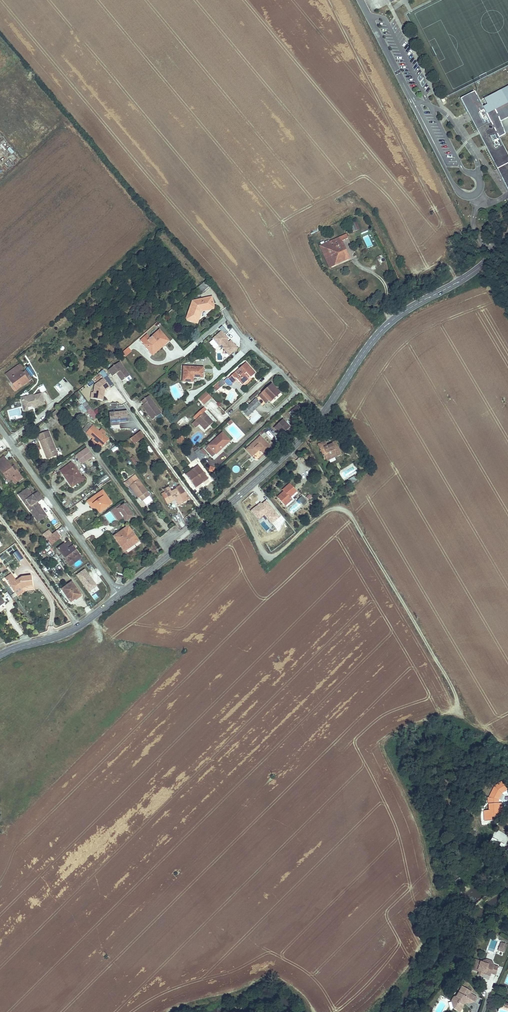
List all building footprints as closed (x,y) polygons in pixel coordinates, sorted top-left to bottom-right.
[(500,139),(506,135),(501,122),(499,116),(505,113),(507,117),(507,116),(507,88),(485,100),(488,106),(484,108),(476,92),(461,99),(468,113),(476,109),(480,118),(475,120),(480,130),(500,169),(506,166),(507,171),(507,155),(500,139)] [(507,117),(505,113),(499,116),(501,122),(507,118),(507,116),(507,117)] [(478,131),(479,133),(507,189),(507,171),(506,166),(500,169),(480,130),(478,131)] [(330,266),(336,264),(333,257),(347,251),(342,240),(349,237),(347,234),(321,245),(330,266)] [(333,257),(336,264),(350,258),(347,251),(333,257)] [(205,283),(199,288),(204,293),(209,288),(205,283)] [(187,320),(197,323),(201,311),(214,308),(211,298),(192,302),(187,320)] [(222,326),(220,329),(222,331),(222,330),(226,334),(228,332),(222,326)] [(148,334),(140,340),(150,351),(162,341),(164,344),(168,340),(159,329),(150,336),(148,334)] [(222,331),(213,338),(220,346),(222,344),(224,347),(223,347),(230,355),(238,348),(231,340),(229,342),(227,340),(229,339),(226,334),(222,330),(222,331)] [(127,348),(122,353),(124,357),(131,352),(127,348)] [(120,361),(108,370),(113,376),(118,372),(119,374),(118,374),(122,381),(130,375),(120,361)] [(239,375),(236,372),(229,379),(233,384),(235,382),(234,380),(236,379),(242,386),(249,380),(248,379),(251,377),(252,378),(256,374),(255,373),(256,373),(247,362),(242,366),(248,373),(245,375),(243,372),(239,375)] [(17,364),(5,374),(17,388),(29,378),(17,364)] [(183,366),(182,381),(192,382),(192,377),(202,378),(203,367),(183,366)] [(91,392),(91,398),(103,400),(105,390),(113,385),(108,376),(95,385),(93,393),(91,392)] [(41,393),(46,390),(43,384),(38,387),(41,393)] [(272,385),(260,396),(266,403),(269,400),(271,403),(280,395),(272,385)] [(78,408),(82,415),(85,413),(90,422),(97,418),(80,390),(74,394),(82,406),(78,408)] [(204,406),(212,398),(206,392),(197,399),(204,406)] [(18,398),(20,407),(23,407),(27,406),(29,405),(33,404),(33,407),(40,406),(38,396),(30,397),(30,396),(18,398)] [(161,413),(148,396),(141,401),(144,404),(142,405),(152,419),(161,413)] [(257,398),(243,411),(247,416),(261,404),(257,398)] [(221,423),(228,417),(212,399),(205,406),(221,423)] [(296,406),(290,412),(298,422),(305,417),(296,406)] [(59,407),(51,414),(55,419),(63,412),(59,407)] [(204,408),(196,415),(199,418),(196,420),(205,430),(213,422),(204,413),(206,411),(204,408)] [(128,411),(110,413),(111,423),(128,421),(128,411)] [(63,412),(55,419),(57,422),(65,416),(63,412)] [(176,422),(179,426),(186,421),(184,417),(176,422)] [(283,419),(273,428),(280,436),(291,427),(283,419)] [(238,442),(245,435),(234,423),(227,430),(238,442)] [(92,425),(86,432),(102,446),(108,439),(92,425)] [(15,442),(20,439),(15,432),(10,435),(15,442)] [(141,432),(132,439),(135,443),(144,436),(141,432)] [(223,432),(205,448),(213,456),(230,440),(223,432)] [(36,437),(41,449),(45,460),(56,456),(53,450),(47,433),(36,437)] [(180,445),(185,439),(181,436),(176,441),(180,445)] [(260,438),(246,450),(252,457),(260,450),(264,455),(271,449),(260,438)] [(325,441),(318,444),(324,456),(327,454),(328,457),(335,454),(336,456),(341,454),(335,441),(330,443),(331,445),(328,446),(325,441)] [(84,451),(76,457),(79,461),(87,455),(84,451)] [(195,454),(198,458),(200,460),(204,456),(199,451),(195,454)] [(195,454),(194,452),(187,456),(192,462),(198,458),(195,454)] [(10,478),(18,472),(14,467),(11,468),(2,456),(0,457),(0,471),(7,480),(10,478)] [(60,471),(65,480),(68,478),(73,487),(78,484),(77,482),(82,478),(72,463),(60,471)] [(199,466),(186,476),(196,488),(208,479),(199,466)] [(356,481),(354,466),(340,468),(341,479),(349,478),(350,482),(356,481)] [(18,472),(10,478),(13,482),(21,476),(18,472)] [(100,478),(102,483),(109,480),(107,474),(100,478)] [(68,478),(65,480),(71,488),(73,487),(68,478)] [(138,479),(129,486),(137,498),(139,496),(142,501),(150,495),(138,479)] [(283,492),(277,497),(284,505),(291,499),(289,497),(296,491),(289,483),(281,490),(283,492)] [(28,494),(30,492),(26,486),(17,492),(34,515),(43,509),(38,502),(35,504),(34,502),(33,502),(32,501),(33,501),(30,497),(29,498),(29,497),(30,496),(28,494)] [(191,499),(182,487),(172,492),(170,488),(165,490),(166,493),(164,494),(168,504),(172,502),(171,500),(175,498),(177,503),(183,500),(184,502),(191,499)] [(86,499),(96,515),(113,505),(103,489),(86,499)] [(42,496),(38,490),(32,494),(37,501),(42,496)] [(37,501),(32,494),(30,492),(28,494),(30,496),(29,497),(29,498),(30,497),(33,501),(32,501),(33,502),(34,502),(35,504),(38,502),(37,501)] [(302,496),(297,500),(303,506),(307,501),(302,496)] [(280,519),(266,500),(250,511),(258,521),(265,516),(271,525),(280,519)] [(123,504),(118,508),(124,516),(122,517),(125,521),(132,515),(123,504)] [(46,513),(43,509),(34,515),(37,520),(46,513)] [(265,518),(259,523),(268,534),(274,528),(265,518)] [(124,534),(116,540),(125,552),(140,542),(128,526),(121,530),(124,534)] [(55,527),(43,536),(46,539),(57,531),(55,527)] [(121,530),(113,536),(116,540),(124,534),(121,530)] [(57,531),(46,539),(50,545),(62,537),(57,531)] [(57,549),(67,562),(73,558),(75,559),(80,555),(69,541),(64,545),(63,544),(57,549)] [(13,555),(19,562),(24,559),(18,551),(13,555)] [(0,557),(0,563),(4,560),(6,564),(12,560),(6,552),(0,557)] [(73,558),(67,562),(71,567),(82,558),(80,555),(75,559),(73,558)] [(22,568),(19,570),(23,576),(28,573),(31,577),(36,573),(26,560),(20,564),(22,568)] [(85,570),(77,575),(88,592),(96,587),(85,570)] [(13,576),(6,581),(17,596),(26,590),(32,589),(32,578),(22,579),(17,583),(13,576)] [(72,583),(62,590),(71,603),(76,599),(75,598),(80,594),(72,583)] [(482,827),(488,828),(488,824),(496,824),(496,820),(499,820),(499,814),(497,814),(497,811),(494,811),(494,805),(496,799),(502,796),(503,798),(507,795),(503,787),(492,793),(487,804),(489,804),(489,810),(487,810),(486,817),(482,817),(482,827)] [(506,946),(501,944),(498,951),(503,953),(506,946)] [(475,959),(472,968),(492,975),(493,972),(497,974),(499,967),(496,965),(494,962),(490,963),(487,962),(485,959),(481,961),(475,959)] [(454,1007),(458,1009),(460,1006),(463,1004),(467,997),(473,1000),(476,1001),(478,996),(471,993),(472,990),(462,985),(458,992),(454,994),(451,1000),(454,1007)]
